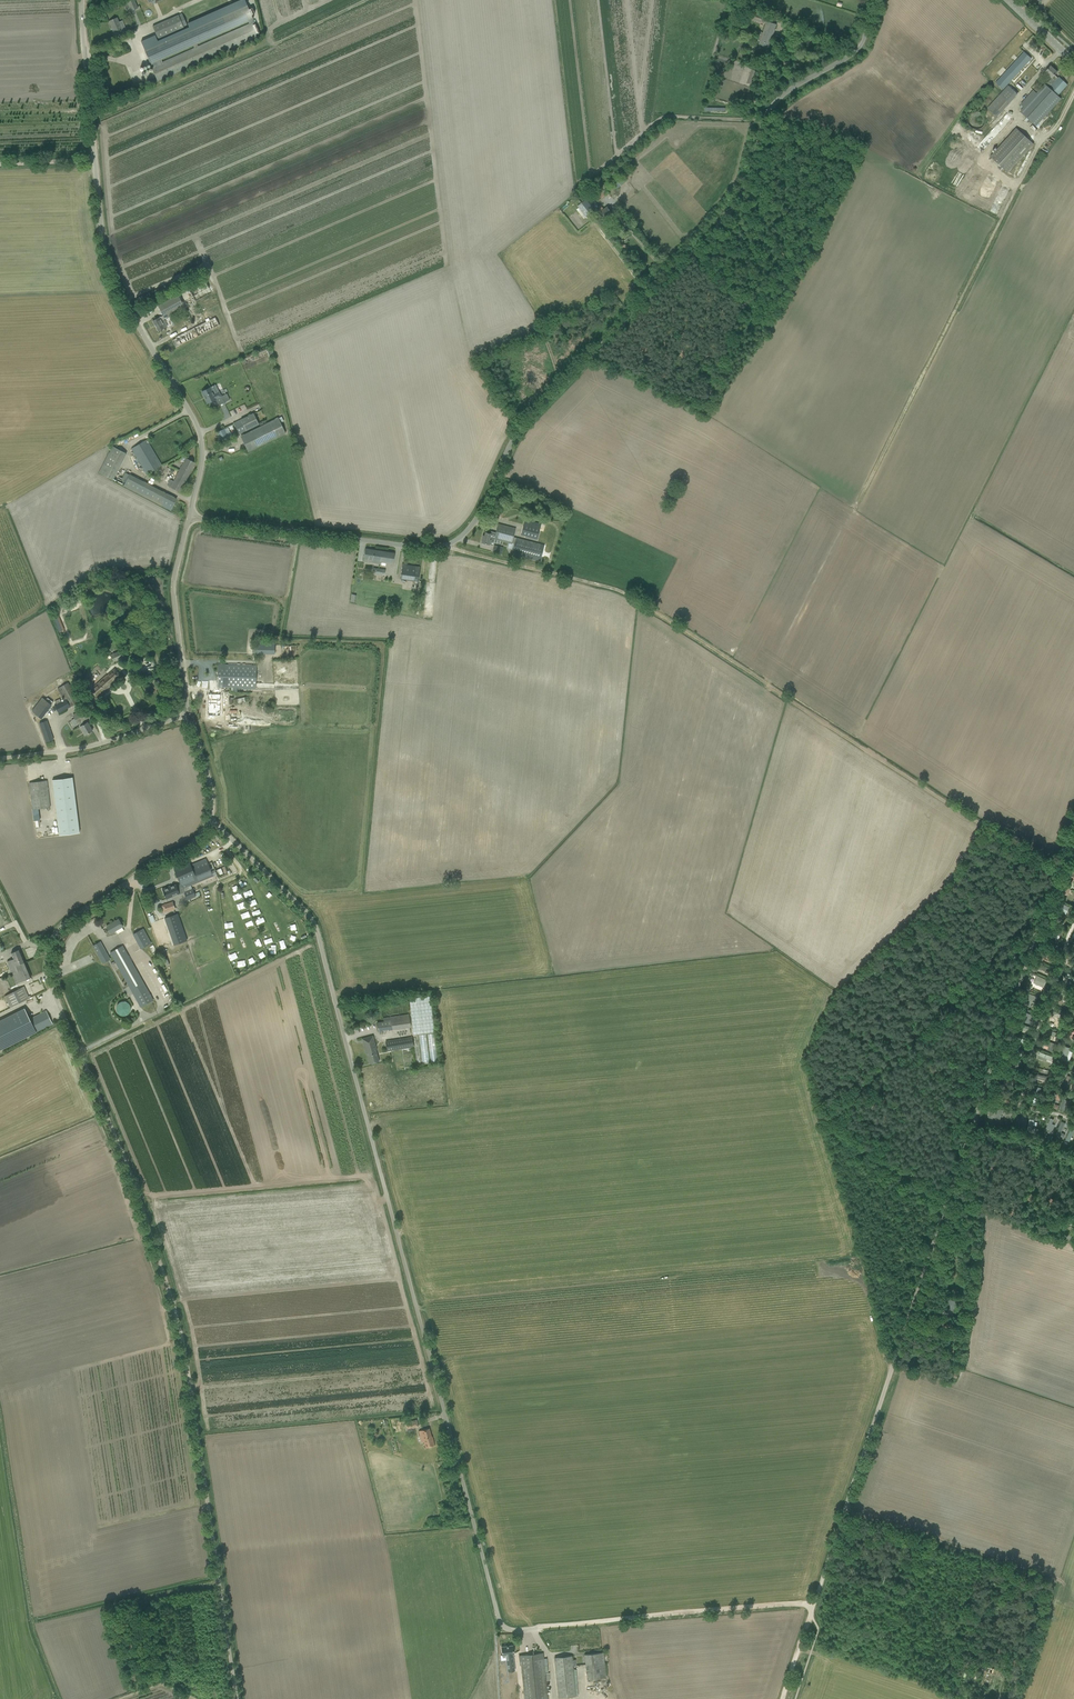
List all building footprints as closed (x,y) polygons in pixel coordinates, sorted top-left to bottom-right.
[(126,0),(131,11),(138,8),(137,7),(134,0),(127,0),(126,0)] [(188,26),(182,13),(152,26),(156,34),(140,41),(145,51),(151,65),(151,64),(152,67),(151,68),(157,81),(162,79),(258,36),(252,23),(198,47),(197,44),(253,19),(247,6),(248,6),(245,0),(242,0),(188,24),(189,26),(188,26)] [(749,19),(763,24),(764,22),(765,19),(766,15),(752,11),(749,19)] [(117,18),(114,19),(109,21),(115,36),(123,33),(117,18)] [(766,23),(759,44),(769,47),(776,24),(767,21),(767,20),(765,19),(764,22),(766,23)] [(1024,52),(996,83),(1003,89),(1028,63),(1030,65),(1012,85),(1020,91),(1041,68),(1024,52)] [(1050,66),(1045,72),(1052,78),(1045,85),(1044,84),(1036,93),(1033,90),(1020,104),(1023,107),(1019,111),(1035,126),(1060,98),(1057,96),(1067,85),(1059,77),(1058,78),(1054,75),(1057,72),(1050,66)] [(756,72),(751,70),(747,83),(751,85),(756,72)] [(987,108),(997,117),(1017,94),(1008,85),(987,108)] [(1007,173),(1033,144),(1016,128),(990,157),(1007,173)] [(605,189),(595,197),(598,202),(609,193),(605,189)] [(582,203),(582,202),(577,206),(582,213),(586,217),(596,209),(599,213),(603,219),(612,213),(607,207),(604,210),(600,206),(599,207),(591,196),(582,203)] [(204,280),(188,289),(195,301),(211,293),(204,280)] [(178,295),(163,303),(158,306),(163,316),(160,317),(153,321),(158,331),(165,327),(162,320),(165,319),(185,308),(178,295)] [(197,323),(198,326),(175,337),(176,338),(172,340),(176,347),(219,326),(215,317),(212,319),(211,317),(197,323)] [(210,387),(206,389),(201,392),(207,404),(216,399),(221,396),(219,392),(214,394),(210,387)] [(230,400),(227,394),(221,396),(224,403),(230,400)] [(253,413),(233,423),(239,434),(258,424),(253,413)] [(285,433),(278,418),(240,437),(248,452),(285,433)] [(224,429),(217,432),(221,441),(229,438),(228,438),(232,436),(230,432),(227,434),(224,429)] [(131,449),(146,474),(162,465),(147,439),(131,449)] [(126,454),(112,446),(98,473),(113,480),(126,454)] [(167,485),(175,489),(180,492),(195,463),(186,458),(174,481),(171,479),(167,485)] [(168,467),(164,473),(172,477),(175,470),(168,467)] [(123,486),(158,504),(170,510),(176,499),(164,493),(130,474),(123,486)] [(537,539),(541,524),(525,520),(521,535),(537,539)] [(482,538),(481,543),(486,544),(488,544),(489,540),(493,541),(494,539),(508,543),(507,548),(512,550),(511,554),(519,556),(536,561),(540,562),(544,545),(540,544),(521,539),(513,537),(515,529),(503,525),(497,524),(495,533),(491,531),(490,534),(485,533),(484,538),(482,538)] [(494,546),(492,552),(501,555),(502,548),(494,546)] [(365,548),(363,561),(379,564),(380,562),(393,564),(394,553),(365,548)] [(402,564),(401,570),(400,579),(418,582),(420,567),(402,564)] [(275,640),(257,639),(257,653),(274,654),(275,640)] [(124,658),(121,650),(110,654),(113,662),(124,658)] [(218,664),(218,687),(256,688),(256,666),(218,664)] [(202,668),(202,676),(205,676),(206,672),(214,673),(214,668),(202,668)] [(89,691),(92,694),(96,698),(112,684),(112,683),(120,676),(114,669),(106,676),(106,675),(89,691)] [(77,712),(73,715),(78,724),(85,735),(92,731),(87,722),(84,724),(82,721),(88,718),(79,702),(80,701),(78,696),(76,697),(68,682),(57,689),(63,700),(61,701),(59,699),(54,701),(56,704),(54,705),(59,713),(73,705),(77,712)] [(258,692),(226,691),(225,701),(258,703),(258,692)] [(219,694),(208,693),(208,700),(208,704),(207,715),(218,716),(219,704),(219,700),(219,694)] [(41,697),(31,711),(42,719),(52,705),(51,704),(53,702),(47,698),(45,700),(41,697)] [(47,720),(39,723),(41,726),(46,742),(54,739),(48,724),(47,720)] [(52,780),(59,835),(79,833),(72,777),(52,780)] [(29,783),(30,788),(32,809),(50,807),(47,781),(29,783)] [(189,863),(174,869),(180,884),(182,889),(184,893),(187,900),(195,897),(193,891),(195,890),(194,888),(192,889),(190,890),(189,886),(198,882),(193,870),(190,864),(189,863)] [(208,864),(193,870),(198,882),(213,876),(208,864)] [(1068,892),(1073,878),(1073,872),(1067,870),(1061,890),(1068,892)] [(167,887),(162,889),(166,899),(177,894),(179,893),(178,891),(182,889),(180,884),(176,885),(176,884),(171,887),(167,888),(167,887)] [(268,897),(272,902),(276,898),(272,893),(268,897)] [(172,901),(164,904),(160,905),(162,913),(175,909),(172,901)] [(1060,912),(1066,915),(1070,907),(1059,902),(1054,912),(1057,914),(1058,912),(1059,913),(1060,912)] [(178,913),(165,918),(166,922),(174,945),(187,940),(179,918),(178,913)] [(106,926),(109,931),(110,933),(116,930),(117,934),(123,930),(122,927),(118,919),(106,926)] [(143,928),(132,934),(141,949),(151,943),(143,928)] [(289,932),(286,938),(294,941),(297,936),(289,932)] [(1046,949),(1055,953),(1058,947),(1046,941),(1045,943),(1046,944),(1046,945),(1048,946),(1046,949)] [(93,946),(96,951),(103,963),(110,959),(100,942),(93,946)] [(123,945),(109,952),(140,1007),(153,1000),(123,945)] [(7,961),(12,974),(18,972),(16,966),(24,963),(19,950),(11,953),(13,959),(7,961)] [(235,952),(228,955),(231,961),(238,957),(235,952)] [(18,972),(12,974),(16,983),(31,977),(24,963),(16,966),(18,972)] [(1033,983),(1043,988),(1047,980),(1037,975),(1033,983)] [(37,992),(45,988),(43,983),(39,984),(38,981),(33,983),(37,992)] [(1063,984),(1057,994),(1068,999),(1073,989),(1063,984)] [(24,986),(4,996),(10,1007),(28,998),(24,986)] [(1025,997),(1024,1001),(1030,1003),(1035,1005),(1038,997),(1027,993),(1025,997)] [(430,996),(409,998),(413,1035),(434,1032),(430,996)] [(120,1017),(131,1012),(126,1000),(115,1005),(120,1017)] [(1055,1007),(1051,1015),(1058,1018),(1057,1021),(1061,1023),(1066,1012),(1055,1007)] [(0,1020),(0,1050),(52,1024),(46,1011),(30,1019),(32,1022),(22,1027),(15,1013),(0,1020)] [(384,1021),(377,1022),(379,1032),(392,1030),(411,1027),(409,1014),(408,1014),(400,1015),(383,1018),(384,1021)] [(373,1036),(362,1039),(366,1053),(369,1064),(379,1061),(376,1050),(375,1050),(374,1047),(376,1047),(373,1036)] [(387,1051),(413,1047),(412,1037),(385,1041),(387,1051)] [(1063,1046),(1059,1059),(1069,1063),(1073,1052),(1069,1051),(1070,1048),(1063,1046)] [(1002,1081),(1014,1082),(1015,1075),(1003,1074),(1002,1081)] [(999,1089),(997,1095),(1006,1098),(1007,1096),(1009,1097),(1011,1093),(999,1089)] [(1028,1103),(1036,1105),(1037,1103),(1040,1104),(1041,1100),(1029,1097),(1028,1103)] [(988,1117),(996,1120),(1000,1109),(992,1106),(988,1117)] [(1051,1133),(1053,1134),(1054,1131),(1052,1130),(1054,1125),(1051,1124),(1053,1120),(1050,1118),(1046,1129),(1049,1130),(1048,1133),(1051,1134),(1051,1133)] [(1034,1120),(1029,1119),(1026,1132),(1035,1134),(1036,1129),(1032,1129),(1034,1120)] [(1024,1122),(1016,1120),(1014,1128),(1025,1131),(1026,1124),(1024,1124),(1024,1122)] [(944,1311),(943,1313),(951,1316),(956,1303),(949,1301),(945,1311),(944,1311)] [(420,1423),(418,1416),(412,1418),(412,1417),(406,1419),(407,1423),(408,1423),(409,1425),(413,1424),(413,1425),(420,1423)] [(429,1428),(419,1431),(422,1442),(424,1442),(425,1447),(435,1445),(432,1436),(431,1436),(429,1428)] [(501,1647),(502,1652),(502,1656),(506,1655),(507,1661),(506,1661),(507,1667),(514,1667),(513,1660),(512,1660),(511,1655),(514,1654),(513,1645),(501,1647)] [(603,1652),(585,1654),(588,1680),(606,1678),(603,1652)] [(518,1656),(520,1665),(522,1665),(525,1698),(548,1698),(543,1653),(518,1656)] [(571,1655),(555,1657),(559,1697),(576,1696),(571,1655)]
